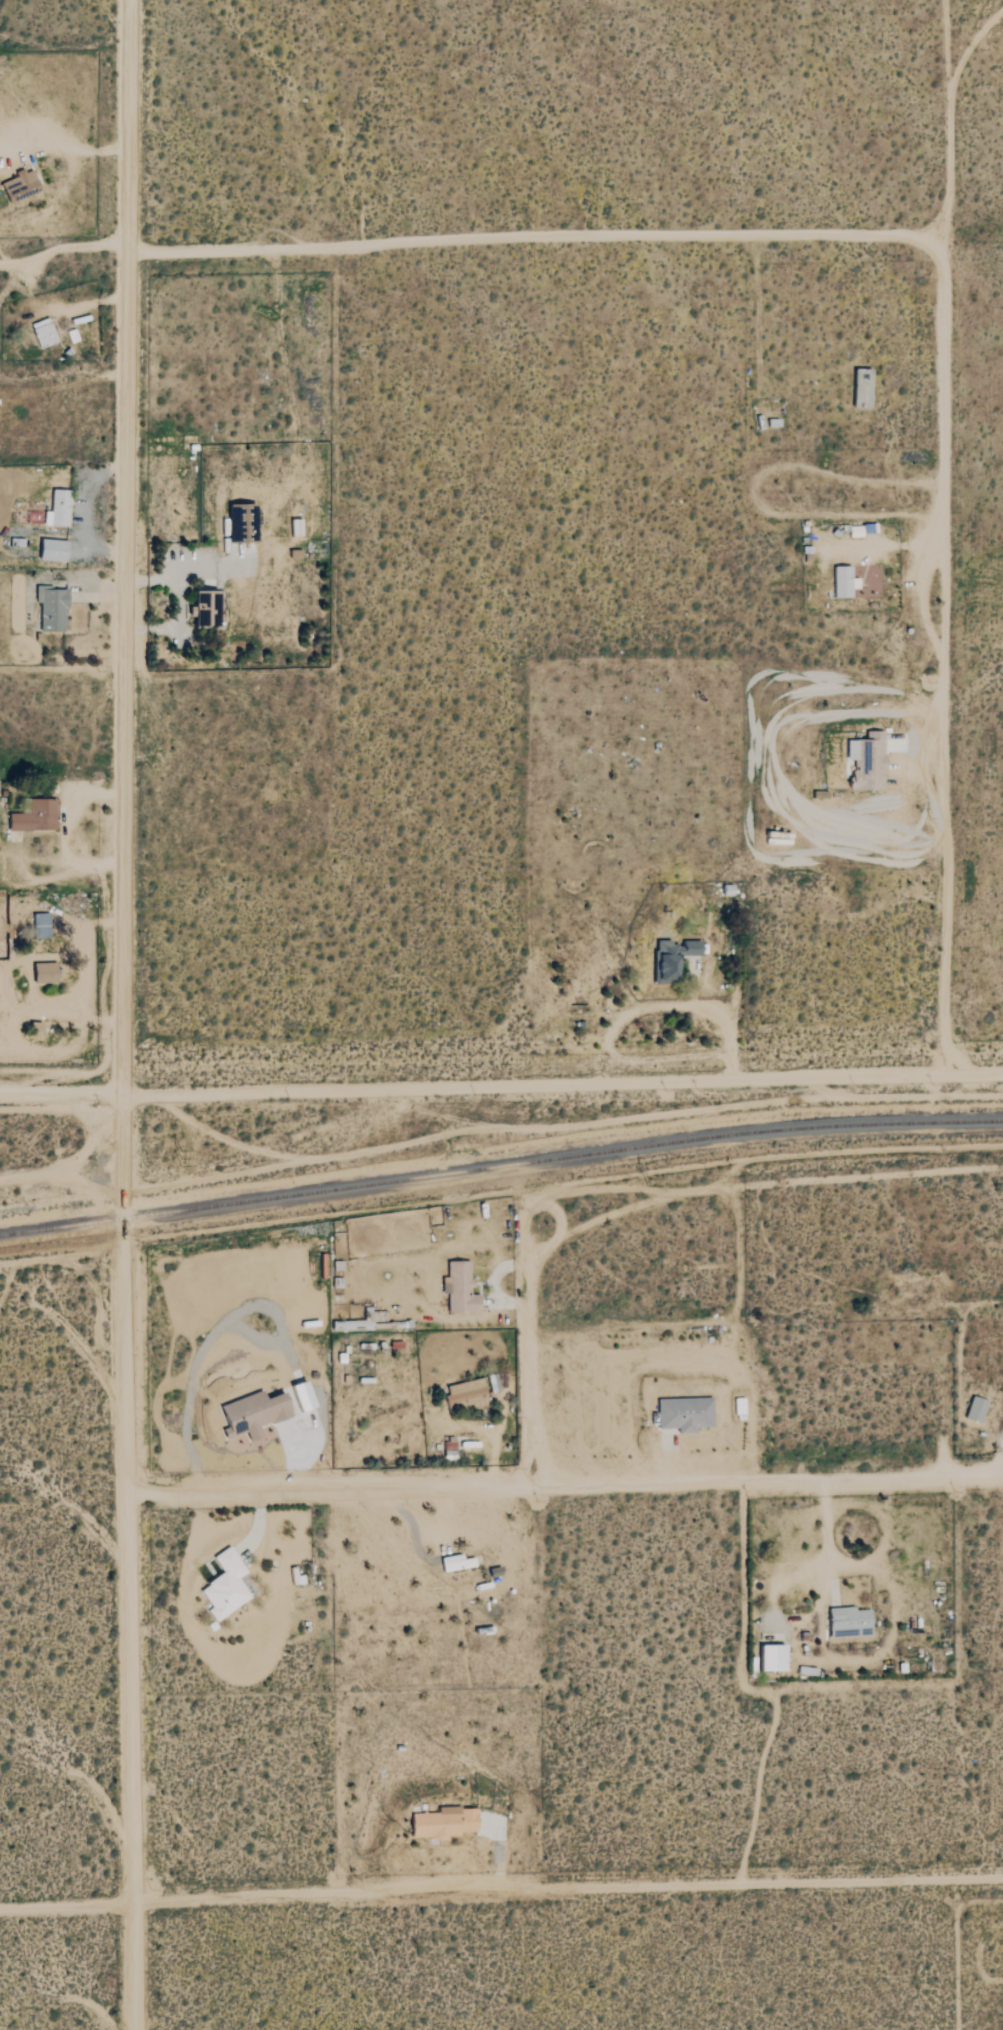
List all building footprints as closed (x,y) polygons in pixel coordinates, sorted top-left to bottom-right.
[(7,203),(36,192),(28,171),(0,181),(0,183),(7,203)] [(37,349),(55,342),(47,318),(28,325),(37,349)] [(66,526),(67,491),(49,490),(49,512),(42,512),(42,526),(66,526)] [(37,561),(64,561),(64,540),(37,540),(37,561)] [(849,566),(832,567),(832,598),(850,598),(849,589),(857,588),(856,579),(849,580),(849,566)] [(64,632),(65,590),(51,590),(51,587),(37,586),(36,631),(64,632)] [(214,591),(190,591),(190,628),(215,628),(214,591)] [(882,790),(882,731),(864,731),(864,740),(845,740),(845,764),(851,764),(851,790),(882,790)] [(55,831),(56,800),(27,800),(27,813),(7,813),(6,830),(55,831)] [(31,938),(48,938),(48,914),(32,914),(31,938)] [(653,984),(675,984),(674,956),(699,956),(698,942),(652,943),(653,984)] [(55,982),(55,963),(31,964),(32,983),(55,982)] [(447,1313),(479,1312),(478,1294),(470,1294),(469,1261),(443,1261),(444,1293),(446,1293),(447,1313)] [(442,1388),(447,1406),(463,1402),(465,1408),(488,1403),(481,1378),(442,1388)] [(288,1385),(298,1412),(313,1406),(302,1380),(288,1385)] [(217,1405),(224,1427),(219,1429),(223,1439),(245,1431),(247,1440),(260,1436),(257,1427),(290,1415),(282,1391),(262,1397),(260,1390),(217,1405)] [(964,1419),(980,1422),(985,1399),(969,1396),(964,1419)] [(656,1429),(676,1428),(676,1433),(694,1432),(694,1427),(712,1427),(711,1397),(655,1399),(656,1429)] [(732,1398),(733,1414),(743,1414),(742,1398),(732,1398)] [(245,1572),(228,1546),(211,1557),(221,1573),(197,1588),(209,1608),(206,1610),(213,1621),(250,1598),(237,1577),(245,1572)] [(473,1567),(472,1557),(461,1559),(460,1554),(439,1557),(440,1571),(473,1567)] [(828,1637),(870,1636),(869,1609),(854,1610),(854,1606),(827,1608),(828,1637)] [(757,1645),(757,1671),(782,1670),(782,1645),(757,1645)] [(474,1808),(437,1809),(438,1813),(409,1814),(410,1839),(445,1837),(445,1834),(475,1833),(474,1808)]
